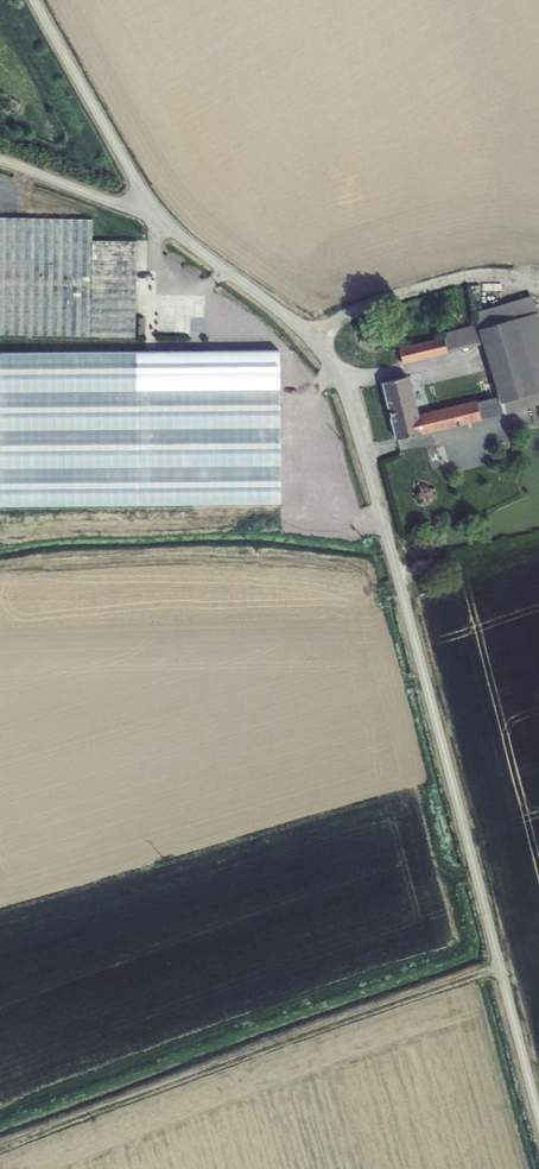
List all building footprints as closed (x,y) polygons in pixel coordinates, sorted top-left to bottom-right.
[(0,219),(0,336),(136,340),(139,244),(93,242),(93,221),(0,219)] [(474,314),(478,324),(480,331),(538,313),(533,296),(474,314)] [(538,393),(538,314),(538,313),(480,331),(478,324),(442,334),(443,338),(447,354),(482,345),(498,397),(500,405),(538,393)] [(447,354),(443,338),(399,349),(402,365),(448,354),(447,354)] [(0,355),(0,508),(281,507),(280,350),(0,355)] [(382,383),(395,442),(421,435),(422,436),(481,422),(481,420),(477,403),(477,401),(419,415),(410,376),(382,383)] [(477,403),(481,420),(505,414),(506,415),(538,405),(538,393),(500,405),(498,397),(477,403)]
